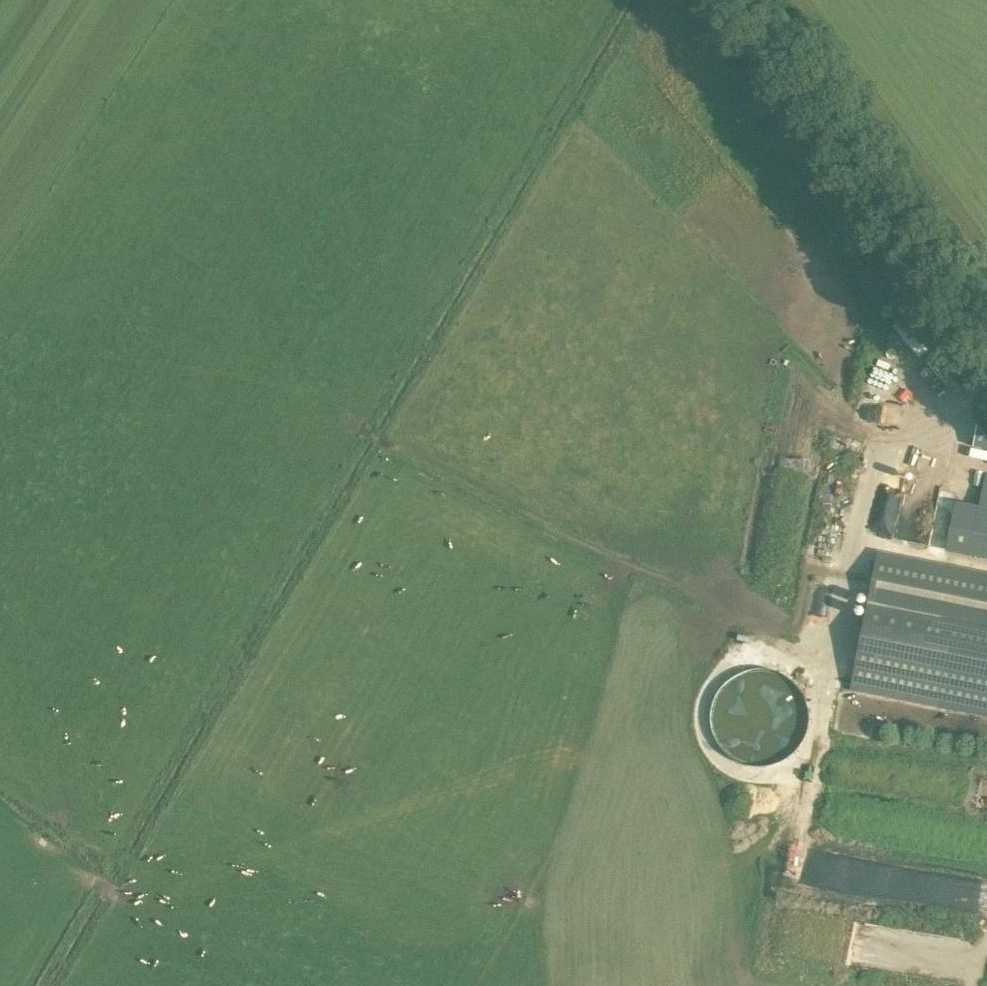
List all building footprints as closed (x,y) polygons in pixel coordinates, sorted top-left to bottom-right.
[(899,324),(954,392),(962,386),(906,317),(899,324)] [(986,473),(969,556),(986,559),(986,473)] [(878,550),(850,689),(986,716),(986,572),(878,550)] [(801,744),(792,669),(723,677),(729,723),(743,721),(748,759),(780,755),(779,747),(801,744)]
